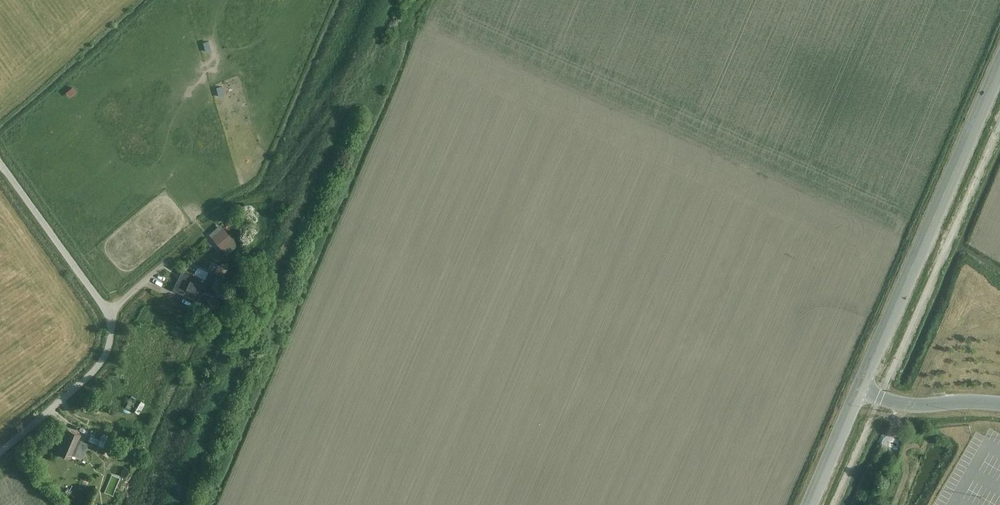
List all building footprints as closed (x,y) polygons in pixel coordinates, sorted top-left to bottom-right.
[(68,95),(75,90),(72,86),(65,91),(68,95)] [(238,245),(220,225),(208,234),(227,255),(238,245)] [(192,271),(183,268),(172,292),(197,306),(209,282),(211,272),(195,264),(192,271)] [(227,269),(217,265),(213,274),(223,278),(227,269)] [(129,395),(125,406),(132,409),(136,398),(129,395)] [(80,434),(68,429),(57,455),(71,460),(72,455),(82,459),(87,444),(78,440),(80,434)]
